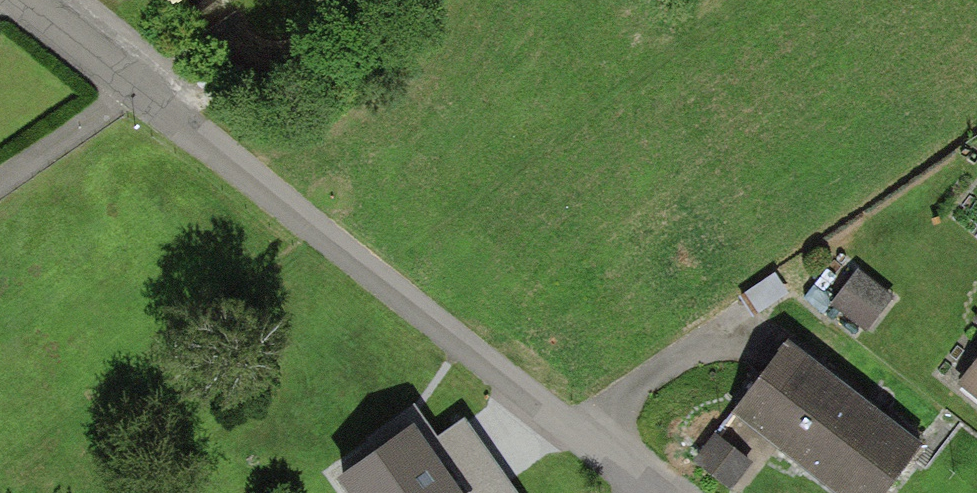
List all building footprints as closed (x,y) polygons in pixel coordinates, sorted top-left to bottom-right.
[(176,12),(193,0),(168,0),(176,12)] [(857,270),(830,304),(868,334),(895,300),(857,270)] [(731,415),(758,435),(816,480),(832,492),(888,492),(923,448),(787,343),(731,415)] [(957,386),(976,402),(976,361),(957,386)] [(378,450),(414,426),(460,492),(516,492),(464,418),(438,437),(414,403),(368,435),(378,450)] [(336,480),(345,492),(460,492),(414,426),(378,450),(336,480)] [(753,463),(715,435),(693,464),(731,492),(753,463)]
